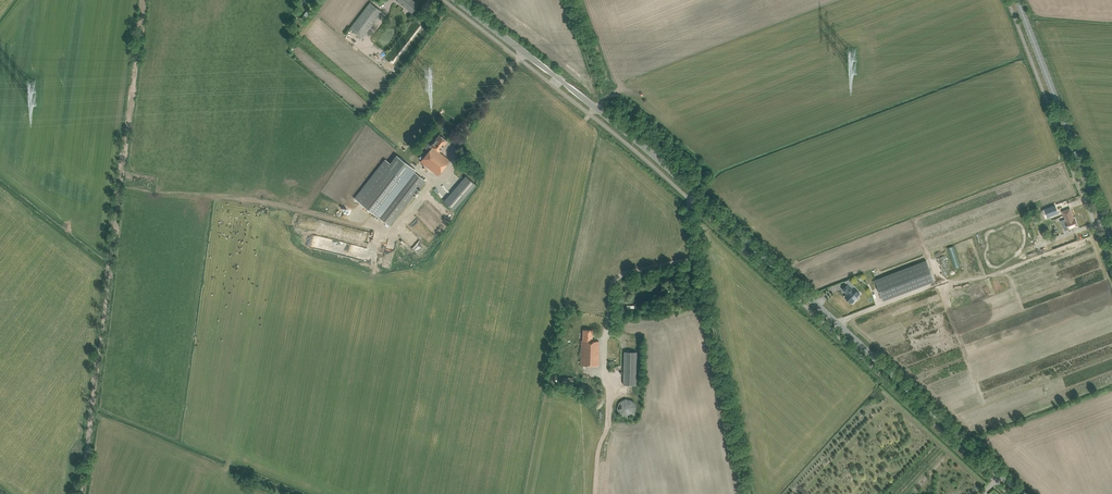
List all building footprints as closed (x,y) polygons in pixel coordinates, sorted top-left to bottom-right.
[(397,1),(412,12),(418,5),(412,0),(397,0),(397,1)] [(369,3),(350,30),(362,39),(381,12),(369,3)] [(440,134),(433,143),(430,147),(431,148),(420,162),(438,175),(450,160),(439,152),(448,141),(440,134)] [(354,199),(391,225),(425,181),(414,172),(416,170),(396,155),(390,163),(385,159),(354,199)] [(443,201),(454,210),(476,185),(465,176),(455,188),(443,201)] [(1039,220),(1053,215),(1049,207),(1036,212),(1039,220)] [(1070,209),(1063,211),(1067,222),(1066,222),(1069,229),(1077,226),(1075,218),(1074,219),(1070,209)] [(953,268),(960,266),(954,245),(947,247),(953,268)] [(883,301),(934,281),(926,260),(875,280),(883,301)] [(973,295),(974,299),(981,297),(977,283),(955,289),(957,295),(959,295),(960,299),(973,295)] [(848,284),(843,289),(848,294),(845,297),(851,303),(852,303),(853,303),(855,301),(855,299),(860,294),(853,288),(848,284)] [(599,350),(599,341),(592,341),(592,330),(583,330),(583,339),(581,339),(581,345),(581,365),(599,366),(599,357),(599,350)] [(624,384),(635,385),(636,352),(625,351),(624,384)] [(626,398),(619,401),(617,409),(621,415),(628,417),(634,414),(636,406),(633,400),(626,398)]
